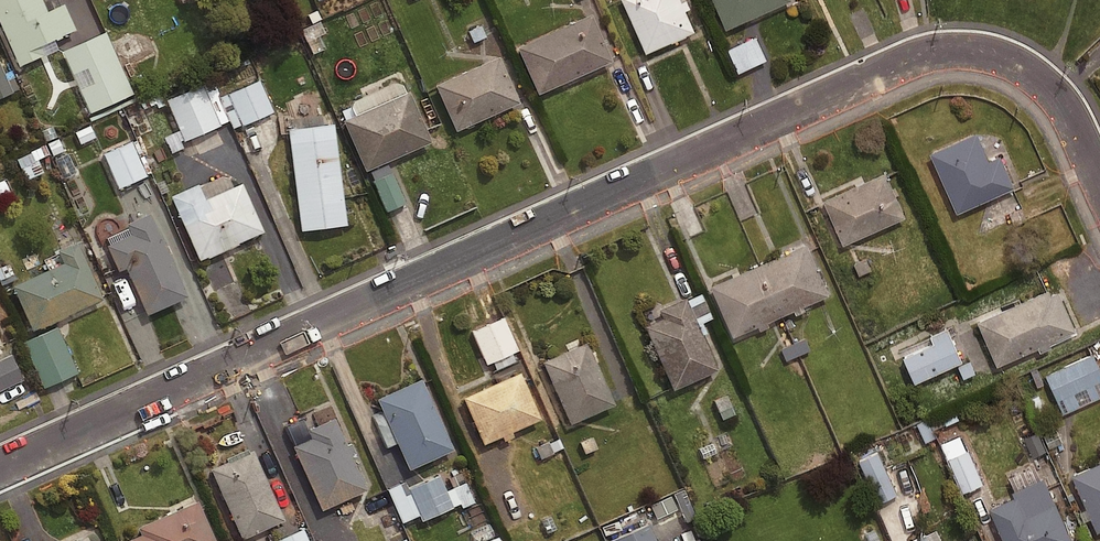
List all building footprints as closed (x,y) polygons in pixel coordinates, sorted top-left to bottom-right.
[(21,67),(45,56),(42,49),(78,33),(66,6),(49,13),(43,0),(0,0),(0,20),(21,67)] [(682,0),(623,0),(646,50),(671,39),(671,40),(686,33),(686,32),(695,28),(682,0)] [(726,26),(783,0),(714,0),(726,26)] [(610,59),(589,12),(514,45),(536,92),(610,59)] [(129,92),(102,30),(61,49),(88,110),(129,92)] [(756,34),(727,47),(738,70),(767,57),(756,34)] [(522,105),(501,59),(438,87),(458,133),(522,105)] [(18,88),(13,76),(5,80),(0,67),(0,96),(18,88)] [(212,81),(167,102),(186,143),(231,122),(212,81)] [(262,81),(231,95),(245,127),(276,114),(262,81)] [(434,144),(411,93),(345,122),(368,173),(434,144)] [(336,126),(290,132),(303,233),(349,227),(336,126)] [(1018,183),(1004,153),(994,157),(981,128),(934,149),(962,209),(1018,183)] [(63,149),(57,137),(14,158),(25,179),(41,170),(35,159),(49,152),(50,155),(63,149)] [(133,143),(104,156),(120,190),(149,177),(133,143)] [(905,214),(885,169),(823,197),(843,242),(905,214)] [(403,201),(387,171),(369,180),(385,210),(403,201)] [(200,185),(173,197),(202,262),(266,233),(243,185),(207,201),(200,185)] [(149,318),(189,300),(151,216),(128,227),(133,237),(109,248),(120,273),(127,270),(149,318)] [(830,291),(806,239),(711,282),(735,334),(830,291)] [(14,288),(34,334),(106,302),(81,245),(60,254),(65,265),(14,288)] [(865,256),(854,262),(859,273),(871,268),(865,256)] [(1081,328),(1063,288),(1055,291),(1053,286),(980,319),(1001,364),(1081,328)] [(719,370),(686,298),(659,310),(663,318),(645,326),(674,390),(719,370)] [(514,360),(511,351),(516,349),(501,316),(471,330),(485,362),(489,360),(493,369),(514,360)] [(810,348),(800,321),(777,330),(788,357),(810,348)] [(962,358),(947,325),(930,333),(933,341),(903,354),(914,378),(962,358)] [(59,329),(25,344),(45,390),(79,374),(59,329)] [(612,402),(585,340),(539,360),(567,423),(612,402)] [(1092,351),(1046,372),(1063,411),(1099,395),(1099,369),(1092,351)] [(539,416),(519,370),(461,395),(482,442),(539,416)] [(1032,376),(1018,383),(1033,415),(1047,409),(1032,376)] [(453,448),(421,377),(377,397),(409,467),(453,448)] [(368,492),(336,421),(310,433),(314,441),(295,449),(324,513),(368,492)] [(563,444),(576,439),(582,454),(597,448),(591,433),(584,435),(578,422),(558,431),(563,444)] [(1046,449),(1037,429),(1024,435),(1032,454),(1046,449)] [(984,480),(963,434),(941,443),(962,489),(984,480)] [(896,492),(877,448),(857,457),(876,501),(896,492)] [(255,453),(212,472),(244,540),(246,540),(286,523),(255,453)] [(1076,477),(1099,530),(1099,466),(1076,477)] [(464,482),(444,490),(437,473),(404,487),(402,480),(385,487),(400,522),(416,515),(418,519),(458,502),(460,507),(473,502),(464,482)] [(696,516),(683,488),(663,497),(666,504),(675,500),(685,521),(696,516)] [(1058,502),(1031,514),(1023,496),(993,509),(1007,540),(1076,540),(1058,502)] [(200,504),(140,530),(143,538),(136,540),(216,540),(200,504)] [(650,535),(645,523),(608,540),(609,540),(660,540),(664,539),(660,530),(650,535)] [(302,527),(276,538),(277,540),(308,540),(302,527)]
